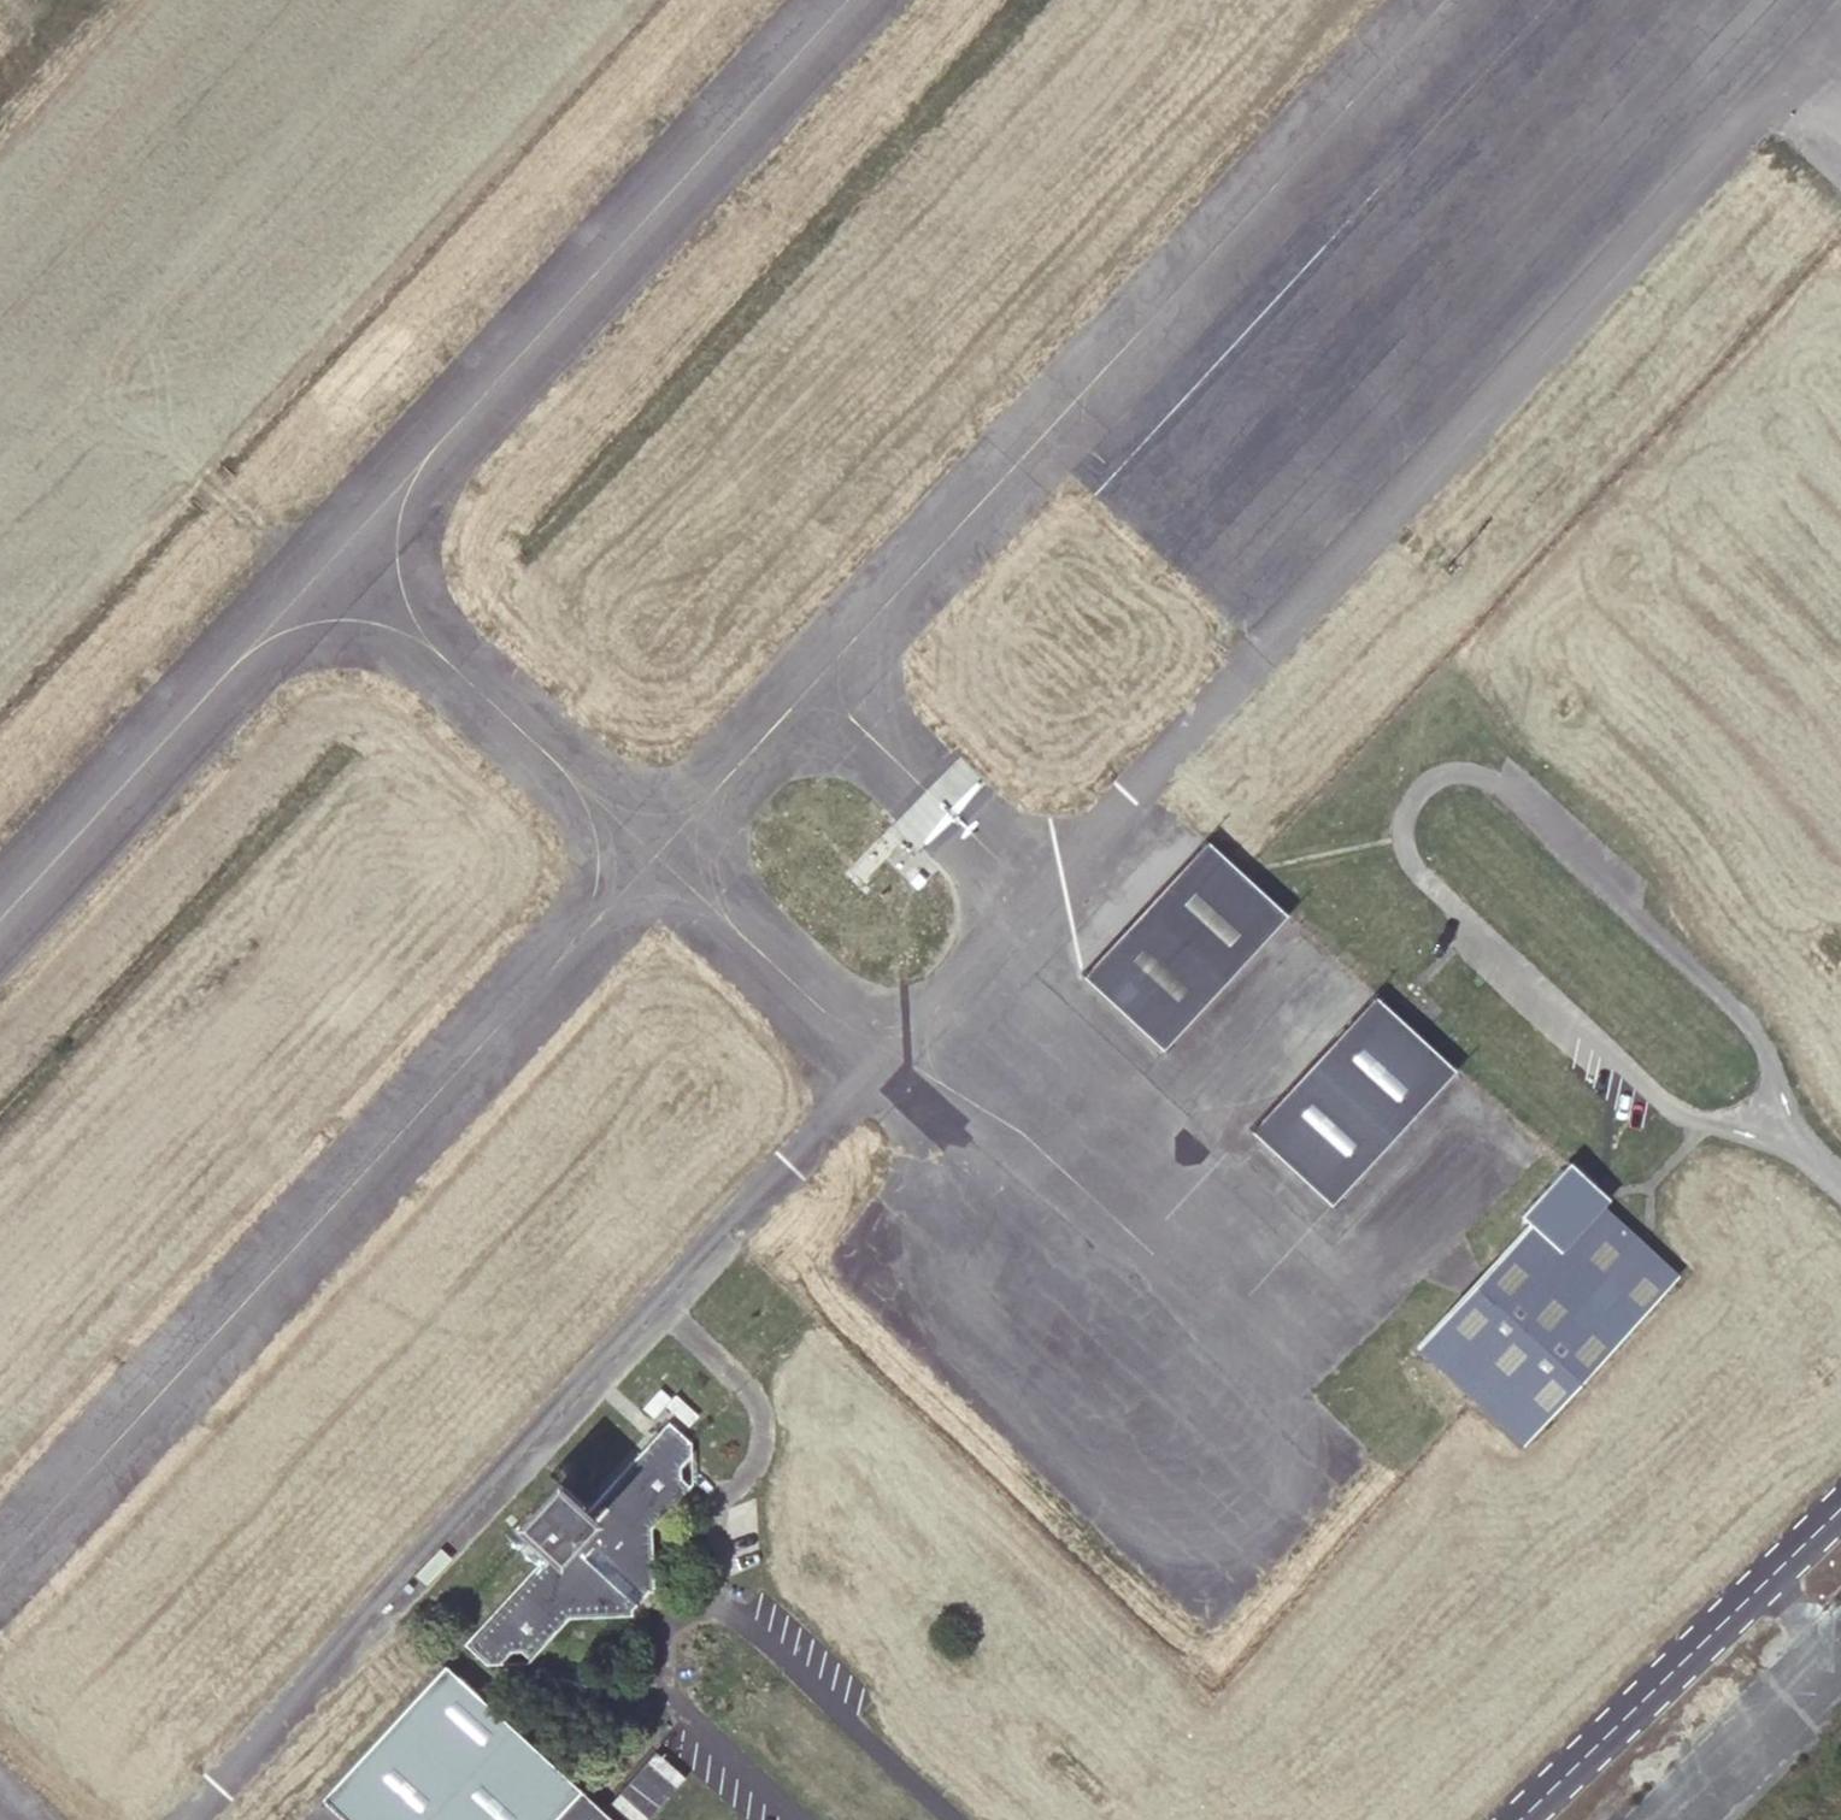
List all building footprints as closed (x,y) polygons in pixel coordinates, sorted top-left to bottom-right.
[(1206,840),(1082,974),(1162,1048),(1286,914),(1206,840)] [(1292,1085),(1251,1130),(1331,1204),(1455,1068),(1375,995),(1292,1085)] [(1463,1295),(1416,1346),(1522,1445),(1678,1276),(1601,1205),(1608,1198),(1568,1161),(1521,1213),(1530,1222),(1483,1273),(1463,1295)] [(570,1527),(463,1642),(486,1663),(499,1663),(514,1645),(529,1658),(567,1617),(630,1614),(629,1600),(639,1591),(653,1591),(650,1527),(689,1486),(675,1472),(690,1455),(690,1442),(668,1421),(570,1527)] [(319,1796),(345,1819),(612,1819),(444,1662),(319,1796)] [(649,1760),(619,1793),(648,1819),(678,1785),(649,1760)]
